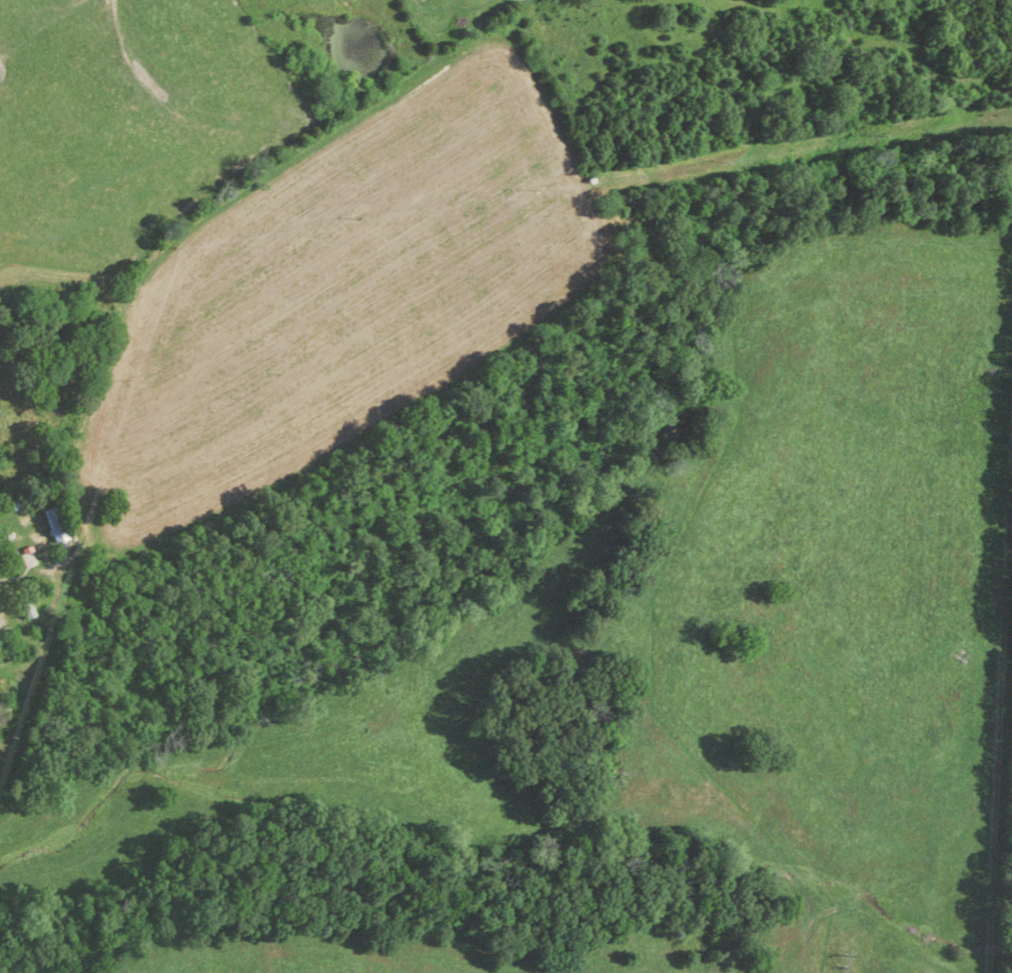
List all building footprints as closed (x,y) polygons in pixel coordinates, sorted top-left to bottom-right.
[(41,512),(50,539),(67,534),(58,507),(41,512)]
